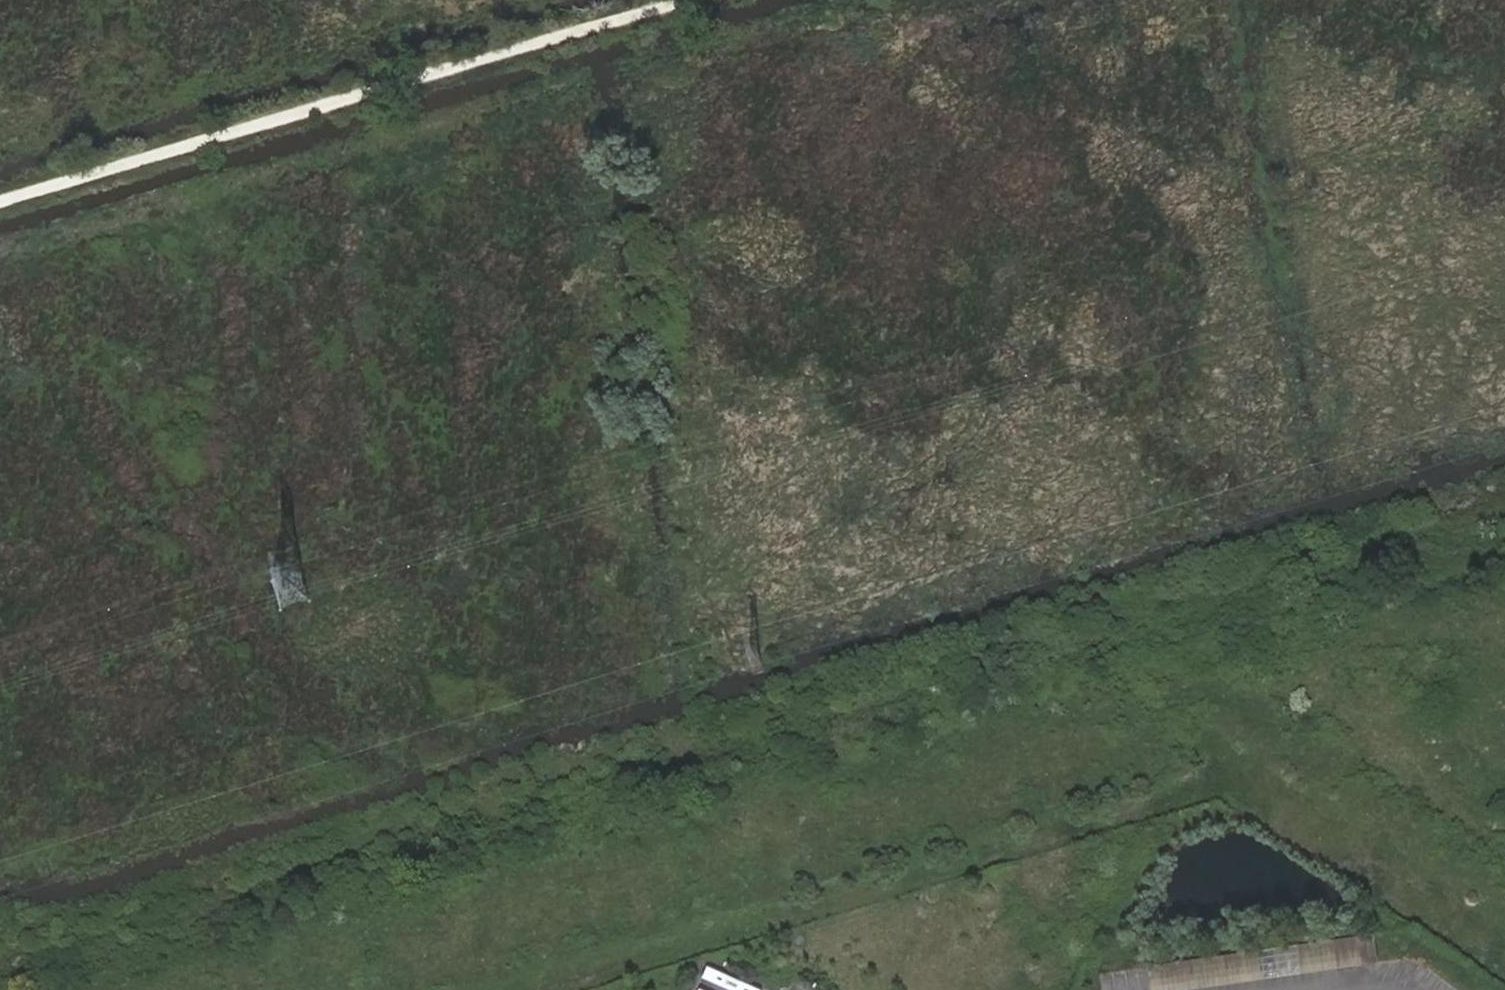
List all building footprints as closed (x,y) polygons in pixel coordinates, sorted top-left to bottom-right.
[(1378,939),(1338,940),(1339,967),(1379,967),(1378,939)]
